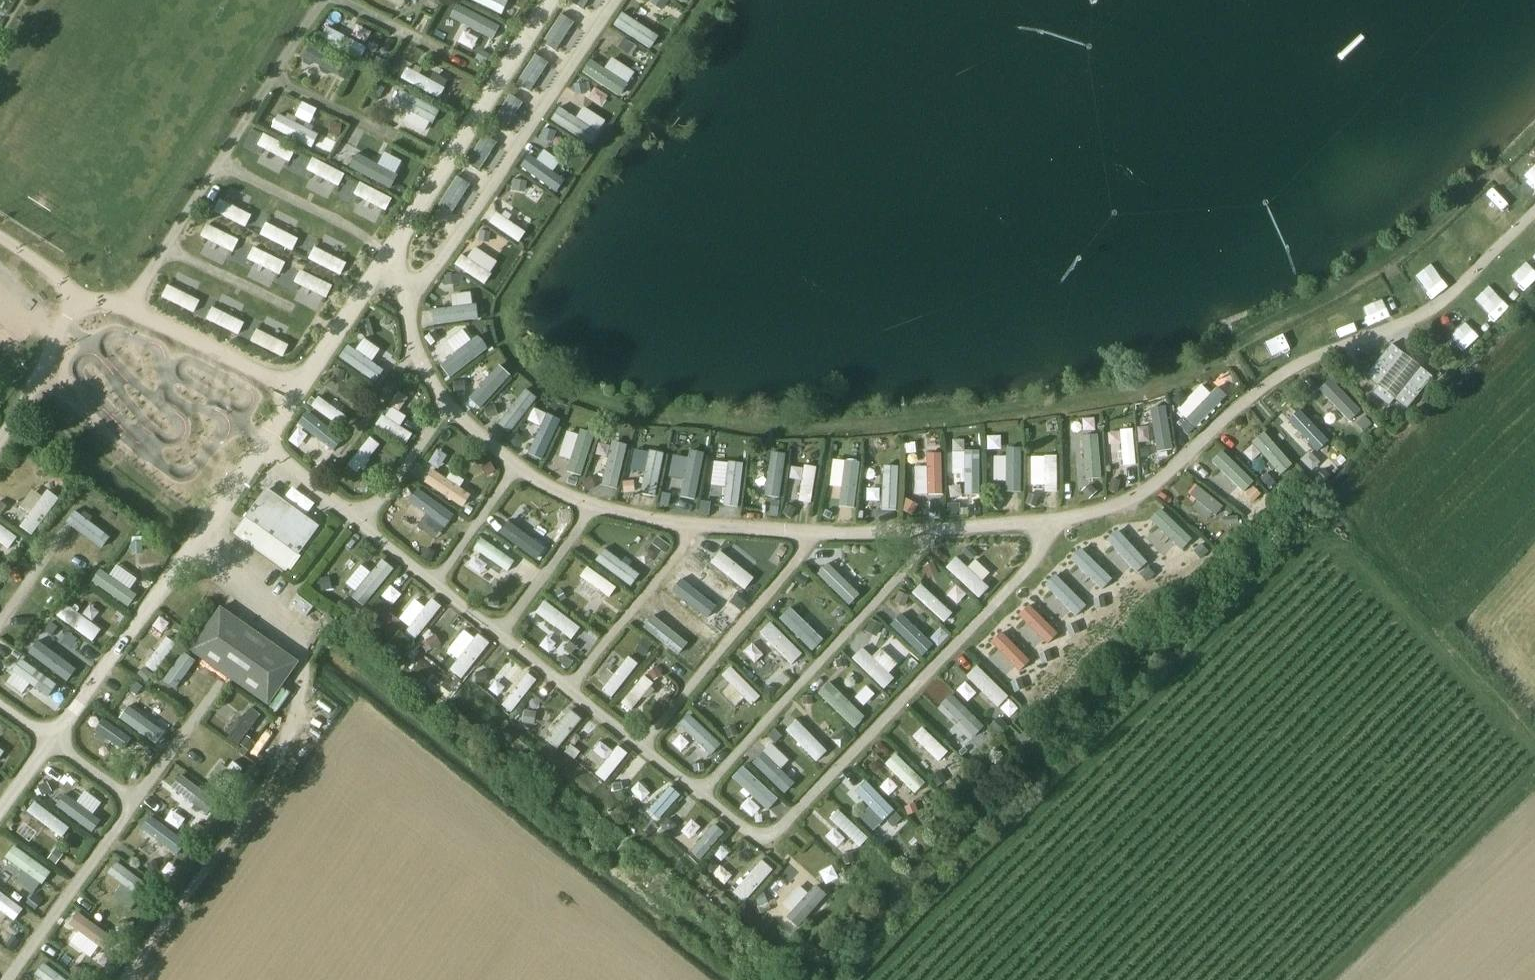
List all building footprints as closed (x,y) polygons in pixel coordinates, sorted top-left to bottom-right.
[(506,0),(470,0),(501,15),(508,1),(506,0)] [(493,39),(500,25),(455,2),(448,16),(493,39)] [(621,11),(612,24),(650,48),(658,36),(621,11)] [(340,20),(337,30),(324,25),(317,40),(360,57),(365,46),(355,42),(360,28),(340,20)] [(378,49),(385,34),(373,28),(366,43),(378,49)] [(345,77),(350,64),(304,46),(299,58),(345,77)] [(580,74),(621,95),(634,69),(609,56),(605,66),(589,58),(580,74)] [(439,98),(451,77),(416,58),(404,78),(439,98)] [(397,119),(426,134),(439,109),(410,93),(397,119)] [(581,105),(574,116),(557,106),(549,118),(590,144),(605,120),(581,105)] [(259,135),(255,147),(290,159),(294,147),(259,135)] [(375,140),(359,165),(390,186),(407,162),(375,140)] [(535,160),(527,154),(518,165),(555,193),(565,180),(554,172),(560,164),(542,150),(535,160)] [(337,187),(344,174),(311,157),(304,170),(337,187)] [(1534,191),(1534,163),(1521,178),(1534,191)] [(359,178),(351,194),(385,211),(393,195),(359,178)] [(1483,213),(1500,232),(1518,215),(1501,197),(1483,213)] [(246,226),(251,211),(216,198),(211,213),(246,226)] [(515,241),(522,229),(492,208),(484,220),(515,241)] [(291,251),(298,237),(265,220),(257,234),(291,251)] [(306,259),(340,275),(346,261),(312,245),(306,259)] [(466,257),(459,254),(452,265),(483,284),(497,261),(473,245),(466,257)] [(1439,273),(1423,282),(1429,292),(1445,282),(1439,273)] [(1496,317),(1509,305),(1490,285),(1477,297),(1496,317)] [(471,290),(448,295),(450,306),(430,310),(433,326),(476,317),(471,290)] [(1368,324),(1390,317),(1384,298),(1362,305),(1368,324)] [(1467,320),(1450,336),(1463,351),(1481,335),(1467,320)] [(442,363),(471,333),(460,323),(431,353),(442,363)] [(473,333),(440,369),(452,380),(485,345),(473,333)] [(1283,333),(1264,341),(1272,358),(1290,349),(1283,333)] [(347,342),(337,356),(377,385),(395,360),(364,338),(356,349),(347,342)] [(1432,376),(1391,344),(1365,377),(1377,386),(1372,393),(1388,406),(1394,399),(1406,409),(1432,376)] [(480,409),(511,376),(498,364),(467,397),(480,409)] [(1204,379),(1176,408),(1195,427),(1223,398),(1204,379)] [(1352,420),(1361,411),(1337,385),(1327,394),(1352,420)] [(510,432),(535,397),(523,388),(498,423),(510,432)] [(400,411),(408,397),(398,390),(376,426),(405,444),(412,433),(400,426),(407,415),(400,411)] [(336,424),(351,404),(335,393),(328,403),(317,395),(310,405),(336,424)] [(221,405),(198,448),(218,459),(241,416),(221,405)] [(1166,405),(1150,406),(1154,451),(1170,449),(1166,405)] [(540,461),(560,419),(533,406),(525,422),(532,425),(519,451),(540,461)] [(332,450),(343,437),(306,409),(296,422),(332,450)] [(1318,453),(1331,436),(1295,409),(1283,426),(1318,453)] [(1122,466),(1136,465),(1133,427),(1119,428),(1122,466)] [(564,429),(560,457),(569,459),(567,472),(584,475),(591,433),(564,429)] [(1249,441),(1280,475),(1293,463),(1261,429),(1249,441)] [(1098,434),(1078,435),(1080,494),(1101,493),(1098,434)] [(986,436),(987,449),(1001,448),(1000,435),(986,436)] [(364,475),(382,444),(367,436),(349,466),(364,475)] [(716,440),(718,452),(733,450),(732,438),(716,440)] [(616,487),(627,444),(611,440),(600,483),(616,487)] [(847,445),(846,458),(859,459),(859,445),(847,445)] [(636,446),(630,469),(643,472),(638,494),(653,497),(664,453),(636,446)] [(993,490),(1020,491),(1021,447),(1005,447),(1005,455),(993,454),(993,490)] [(979,449),(951,450),(952,474),(962,473),(963,493),(980,493),(979,449)] [(771,498),(770,512),(778,513),(785,453),(769,451),(764,497),(771,498)] [(915,495),(942,495),(941,451),(925,452),(925,466),(914,466),(915,495)] [(1057,454),(1029,455),(1030,486),(1044,485),(1044,492),(1058,492),(1057,454)] [(1242,491),(1252,480),(1226,455),(1215,466),(1242,491)] [(856,507),(857,460),(842,459),(840,506),(856,507)] [(688,460),(680,498),(695,501),(703,463),(688,460)] [(712,460),(711,486),(724,487),(723,505),(739,506),(741,462),(712,460)] [(429,479),(464,513),(476,501),(456,482),(461,477),(445,462),(429,479)] [(789,478),(799,478),(798,500),(812,501),(815,465),(790,464),(789,478)] [(880,465),(878,508),(897,508),(898,465),(880,465)] [(1242,493),(1254,502),(1263,492),(1251,482),(1242,493)] [(35,484),(18,507),(27,514),(18,526),(31,536),(57,501),(35,484)] [(1210,517),(1221,506),(1198,484),(1187,495),(1210,517)] [(286,573),(299,555),(319,527),(266,488),(233,534),(286,573)] [(444,528),(454,515),(417,488),(407,501),(444,528)] [(1152,523),(1180,550),(1191,538),(1163,512),(1152,523)] [(536,561),(546,547),(507,520),(498,533),(536,561)] [(18,533),(0,523),(0,543),(10,548),(18,533)] [(1138,572),(1148,560),(1114,530),(1103,541),(1138,572)] [(656,533),(643,551),(659,562),(672,544),(656,533)] [(478,537),(471,550),(508,571),(515,558),(478,537)] [(736,580),(759,550),(747,542),(724,572),(736,580)] [(627,587),(638,576),(606,546),(595,557),(627,587)] [(1100,590),(1111,580),(1081,548),(1071,558),(1100,590)] [(976,598),(995,578),(979,563),(971,571),(955,555),(944,567),(976,598)] [(816,576),(841,599),(858,580),(834,557),(816,576)] [(364,604),(392,567),(381,558),(370,571),(360,564),(342,587),(364,604)] [(108,574),(100,568),(91,581),(127,607),(136,594),(129,589),(137,579),(116,563),(108,574)] [(577,576),(607,598),(616,587),(586,565),(577,576)] [(683,612),(708,576),(695,567),(669,603),(683,612)] [(1052,575),(1042,586),(1076,615),(1086,603),(1052,575)] [(942,623),(952,612),(920,583),(910,593),(942,623)] [(381,596),(393,605),(402,593),(390,584),(381,596)] [(418,593),(396,620),(416,636),(438,610),(418,593)] [(569,641),(580,629),(544,597),(533,610),(569,641)] [(684,624),(695,632),(716,606),(705,597),(684,624)] [(1015,615),(1044,646),(1057,633),(1028,603),(1015,615)] [(56,616),(92,642),(101,630),(65,604),(56,616)] [(189,650),(268,706),(299,662),(220,606),(189,650)] [(815,616),(806,625),(790,608),(779,618),(809,652),(830,633),(815,616)] [(917,651),(926,641),(895,614),(886,624),(917,651)] [(789,666),(801,655),(770,620),(758,631),(789,666)] [(463,629),(445,649),(456,659),(448,668),(460,678),(491,644),(478,633),(473,638),(463,629)] [(987,643),(1019,673),(1031,660),(999,630),(987,643)] [(564,637),(557,645),(546,635),(538,645),(562,666),(577,649),(564,637)] [(144,666),(155,673),(174,643),(163,636),(144,666)] [(60,675),(68,664),(34,641),(27,651),(60,675)] [(751,642),(742,652),(753,662),(762,652),(751,642)] [(861,646),(850,658),(883,689),(894,677),(861,646)] [(624,653),(601,690),(613,698),(637,661),(624,653)] [(172,693),(191,664),(180,656),(160,686),(172,693)] [(22,695),(27,687),(46,701),(57,686),(21,658),(3,681),(22,695)] [(628,712),(648,690),(658,700),(675,683),(656,665),(646,676),(644,674),(618,702),(628,712)] [(1005,716),(1016,703),(975,665),(964,677),(1005,716)] [(751,707),(760,697),(730,668),(712,686),(731,705),(739,696),(751,707)] [(828,680),(816,692),(848,726),(860,714),(828,680)] [(432,696),(445,700),(449,686),(436,682),(432,696)] [(964,683),(957,692),(969,701),(976,692),(964,683)] [(515,686),(501,705),(510,711),(524,693),(515,686)] [(864,686),(855,697),(863,705),(873,693),(864,686)] [(962,733),(976,718),(949,693),(935,709),(962,733)] [(246,704),(227,737),(241,745),(260,712),(246,704)] [(153,742),(160,731),(128,709),(121,720),(153,742)] [(570,710),(546,739),(558,748),(582,720),(570,710)] [(710,756),(721,745),(686,713),(676,724),(710,756)] [(103,716),(94,729),(122,750),(132,736),(103,716)] [(783,731),(816,762),(827,750),(794,719),(783,731)] [(922,725),(911,736),(938,764),(949,753),(922,725)] [(779,769),(788,760),(769,742),(750,763),(783,793),(793,782),(779,769)] [(609,754),(606,752),(591,772),(605,782),(628,752),(617,744),(609,754)] [(915,793),(926,782),(894,752),(883,763),(915,793)] [(223,791),(242,770),(232,761),(225,768),(219,762),(207,776),(223,791)] [(744,769),(733,780),(760,805),(771,794),(744,769)] [(885,822),(896,810),(864,779),(853,791),(885,822)] [(189,780),(164,815),(176,824),(202,789),(189,780)] [(639,781),(630,790),(641,802),(651,794),(639,781)] [(86,808),(94,798),(75,782),(55,806),(87,832),(98,818),(86,808)] [(672,785),(646,808),(656,820),(682,797),(672,785)] [(775,817),(785,806),(772,795),(762,806),(775,817)] [(31,801),(23,815),(62,839),(70,826),(31,801)] [(859,848),(868,838),(836,808),(827,818),(859,848)] [(140,826),(147,831),(141,841),(165,856),(179,835),(147,815),(140,826)] [(685,849),(698,861),(726,832),(713,820),(685,849)] [(13,844),(4,857),(41,886),(51,873),(13,844)] [(762,859),(731,891),(743,902),(773,871),(762,859)] [(116,861),(107,872),(130,891),(139,879),(116,861)] [(832,865),(819,872),(826,885),(839,877),(832,865)] [(826,895),(815,884),(806,893),(798,884),(777,906),(797,926),(826,895)] [(23,909),(0,891),(0,912),(12,922),(23,909)] [(75,908),(65,920),(99,948),(109,936),(75,908)]
